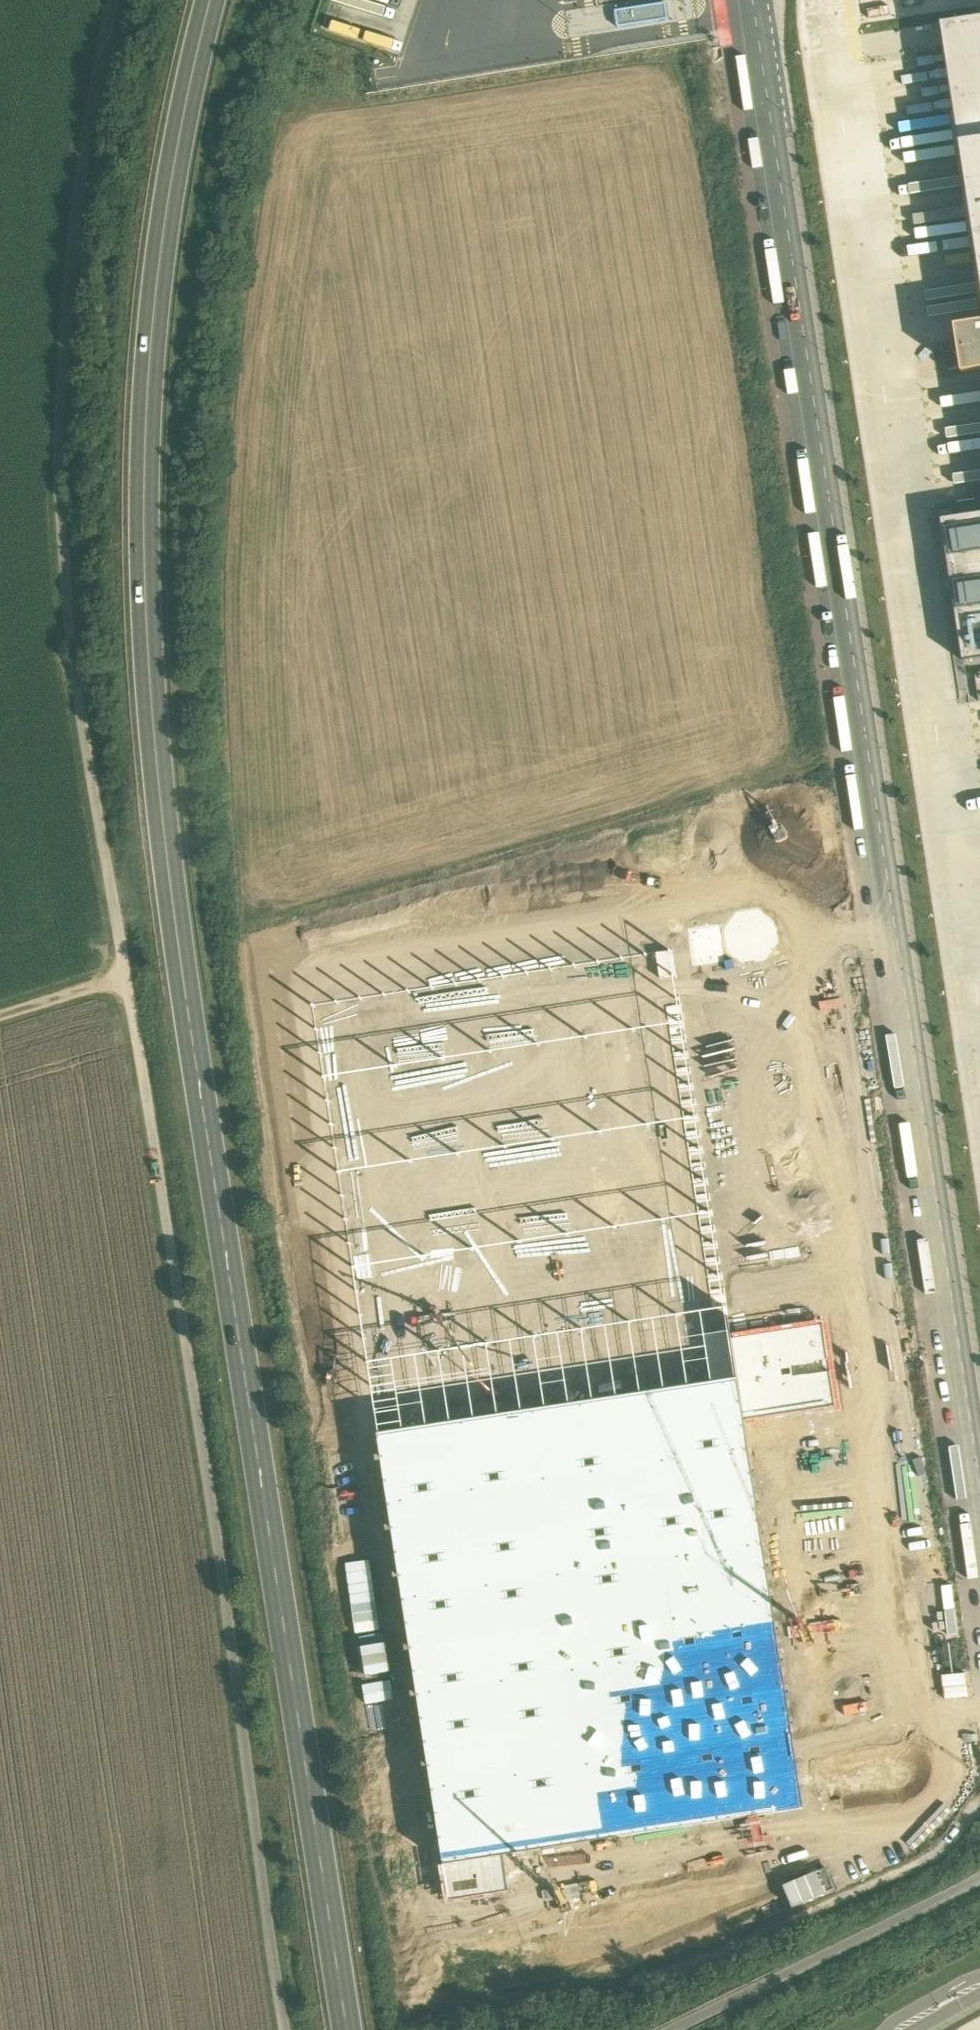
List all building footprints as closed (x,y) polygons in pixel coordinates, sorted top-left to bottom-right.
[(618,28),(668,19),(665,3),(615,11),(618,28)] [(938,24),(979,296),(979,18),(938,24)] [(953,326),(961,373),(979,370),(979,322),(953,326)] [(940,520),(962,662),(979,659),(979,514),(940,520)] [(305,1015),(444,1869),(807,1810),(743,1418),(730,1337),(668,956),(305,1015)] [(820,1323),(730,1337),(743,1418),(833,1404),(820,1323)]
